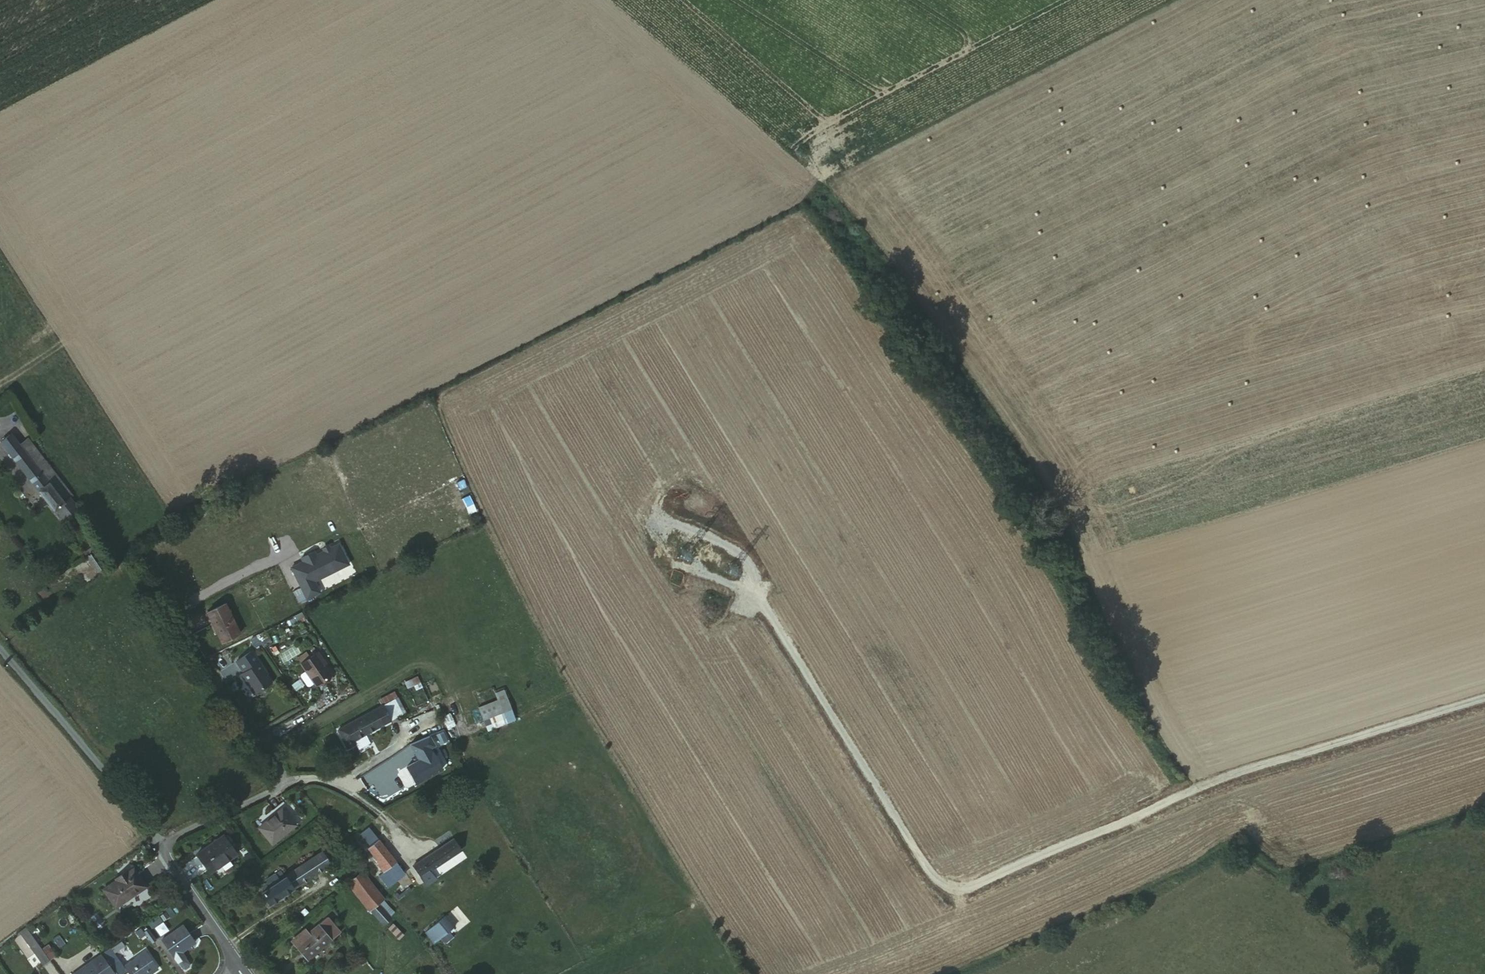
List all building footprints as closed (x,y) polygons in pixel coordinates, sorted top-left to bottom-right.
[(18,428),(0,443),(0,450),(30,489),(50,513),(53,512),(58,518),(69,510),(63,501),(40,468),(20,441),(25,437),(18,428)] [(20,441),(40,468),(48,461),(27,435),(25,437),(20,441)] [(93,574),(103,569),(93,554),(83,560),(93,574)] [(302,567),(289,572),(301,605),(315,600),(311,588),(347,575),(339,554),(329,557),(330,559),(324,561),(324,559),(315,562),(313,559),(300,563),(302,567)] [(203,618),(218,647),(237,638),(222,608),(203,618)] [(313,660),(307,652),(299,657),(296,652),(287,658),(291,663),(305,685),(320,675),(311,661),(313,660)] [(258,674),(246,656),(230,666),(238,678),(235,680),(248,699),(266,687),(257,674),(258,674)] [(484,725),(504,717),(502,711),(511,708),(503,688),(493,692),(495,699),(477,705),(484,725)] [(385,704),(333,732),(343,751),(351,746),(350,743),(393,719),(385,704)] [(426,747),(423,737),(404,745),(410,760),(396,765),(403,783),(431,772),(422,749),(426,747)] [(290,823),(278,807),(253,826),(267,841),(290,823)] [(233,856),(221,837),(193,853),(205,872),(224,859),(224,861),(233,856)] [(405,879),(375,842),(365,849),(376,864),(375,865),(381,872),(372,881),(386,896),(405,879)] [(451,843),(411,867),(417,879),(459,853),(451,843)] [(332,861),(326,851),(280,880),(275,875),(271,878),(270,877),(263,880),(265,885),(262,887),(264,891),(259,894),(266,905),(332,861)] [(150,880),(138,862),(127,868),(126,866),(118,870),(120,873),(109,880),(121,899),(150,880)] [(379,901),(355,871),(346,878),(370,910),(379,901)] [(391,913),(382,904),(373,912),(381,922),(391,913)] [(295,922),(284,929),(287,933),(283,935),(294,952),(330,929),(319,912),(298,926),(295,922)] [(468,949),(444,918),(431,929),(456,960),(468,949)] [(179,923),(157,938),(179,971),(183,972),(186,970),(187,966),(179,954),(194,944),(179,923)] [(44,937),(37,942),(48,958),(55,954),(44,937)] [(48,958),(37,942),(31,946),(42,962),(48,958)] [(123,961),(111,942),(102,948),(119,973),(123,973),(129,969),(132,973),(150,973),(161,967),(147,944),(123,961)] [(69,973),(114,973),(116,972),(102,951),(69,973)]
